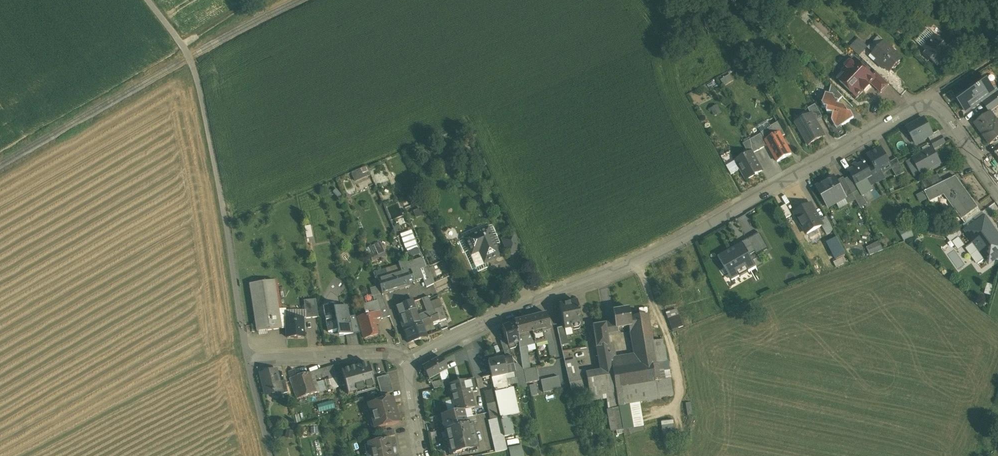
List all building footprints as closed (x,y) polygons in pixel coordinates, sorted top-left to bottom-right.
[(858,38),(850,47),(859,55),(867,47),(858,38)] [(935,43),(931,40),(930,41),(929,40),(923,48),(933,58),(931,60),(938,66),(949,54),(945,50),(946,50),(944,48),(946,46),(939,39),(935,43)] [(902,57),(885,41),(873,53),(877,58),(875,61),(879,65),(882,62),(889,70),(902,57)] [(946,50),(945,50),(949,54),(953,58),(962,49),(954,41),(946,50)] [(872,76),(854,59),(853,61),(849,60),(844,65),(845,69),(842,72),(845,75),(839,81),(857,98),(863,91),(865,92),(870,87),(869,85),(871,83),(875,79),(872,76)] [(889,84),(876,72),(872,76),(875,79),(871,83),(881,93),(889,84)] [(983,79),(956,98),(966,112),(974,105),(975,106),(982,101),(985,99),(982,93),(989,88),(983,79)] [(843,97),(832,85),(829,94),(838,101),(843,97)] [(982,93),(985,99),(982,101),(986,106),(997,98),(997,97),(997,91),(997,89),(993,92),(989,88),(982,93)] [(942,94),(945,100),(952,96),(950,90),(942,94)] [(844,107),(837,105),(838,101),(829,94),(826,93),(824,101),(822,102),(823,104),(822,107),(825,107),(828,108),(827,112),(834,114),(832,120),(833,123),(842,125),(854,119),(851,114),(848,113),(847,112),(844,107)] [(986,106),(990,112),(990,113),(997,108),(997,100),(997,98),(986,106)] [(823,118),(815,105),(809,109),(811,114),(811,113),(813,116),(816,122),(823,118)] [(990,112),(975,123),(991,145),(997,140),(997,125),(997,123),(990,113),(990,112)] [(813,116),(797,125),(809,145),(824,136),(816,122),(813,116)] [(925,119),(907,128),(915,144),(928,137),(933,134),(925,119)] [(770,128),(761,134),(767,145),(781,137),(782,138),(785,136),(778,123),(770,127),(770,128)] [(928,137),(931,142),(942,136),(939,131),(933,134),(928,137)] [(761,134),(755,137),(762,148),(767,145),(761,134)] [(942,136),(931,142),(935,148),(945,143),(942,136)] [(762,148),(755,137),(751,140),(758,151),(762,148)] [(781,137),(767,145),(777,162),(791,154),(782,138),(781,137)] [(751,140),(743,144),(748,153),(751,152),(752,154),(758,151),(751,140)] [(881,148),(868,155),(875,168),(870,171),(874,178),(891,168),(892,168),(889,163),(881,148)] [(748,153),(735,160),(746,179),(762,170),(752,154),(751,152),(748,153)] [(934,154),(923,160),(920,155),(910,160),(914,165),(916,164),(921,173),(939,163),(934,154)] [(897,158),(889,163),(892,168),(891,168),(896,177),(905,173),(897,158)] [(865,163),(858,167),(857,164),(857,165),(853,166),(854,169),(855,169),(849,172),(851,176),(857,187),(858,187),(867,182),(870,186),(876,183),(874,178),(870,171),(865,163)] [(368,167),(353,171),(356,181),(371,176),(368,167)] [(938,175),(921,181),(926,191),(939,185),(942,183),(938,175)] [(857,187),(851,176),(844,179),(844,180),(852,194),(860,190),(858,187),(857,187)] [(836,181),(834,177),(817,187),(828,208),(837,203),(837,199),(843,196),(845,198),(846,198),(836,181)] [(978,208),(955,177),(942,183),(939,185),(944,195),(961,219),(962,219),(978,208)] [(843,178),(836,181),(846,198),(852,194),(844,180),(844,179),(843,178)] [(926,191),(925,192),(930,201),(944,195),(939,185),(926,191)] [(860,190),(852,194),(857,202),(864,198),(863,196),(860,190)] [(810,204),(794,213),(806,234),(822,226),(820,221),(810,204)] [(978,208),(962,219),(966,224),(973,218),(981,212),(978,208)] [(981,212),(973,218),(977,224),(985,218),(981,212)] [(826,217),(820,221),(822,226),(827,234),(834,231),(826,217)] [(966,231),(974,243),(985,259),(989,265),(997,258),(997,236),(985,218),(977,224),(966,231)] [(463,238),(459,240),(474,274),(489,267),(487,262),(500,256),(495,245),(500,243),(492,226),(489,227),(487,223),(461,234),(463,238)] [(406,251),(418,248),(413,230),(402,234),(406,251)] [(759,231),(741,242),(749,255),(757,251),(759,254),(769,248),(759,231)] [(513,234),(501,240),(508,255),(521,250),(513,234)] [(868,247),(872,254),(884,248),(880,241),(868,247)] [(741,242),(719,256),(733,280),(757,267),(749,255),(741,242)] [(974,243),(967,248),(978,264),(985,259),(974,243)] [(385,256),(379,244),(370,248),(373,253),(376,252),(379,259),(385,256)] [(423,258),(406,263),(409,270),(414,281),(422,278),(420,270),(426,267),(423,258)] [(406,263),(398,265),(401,272),(402,272),(404,271),(404,272),(409,270),(406,263)] [(386,270),(375,274),(382,294),(406,287),(403,278),(396,280),(394,274),(388,276),(386,270)] [(409,270),(404,272),(408,283),(414,281),(409,270)] [(401,272),(394,274),(396,280),(403,278),(402,272),(401,272)] [(274,281),(249,285),(256,333),(281,329),(278,310),(274,281)] [(381,294),(378,287),(376,287),(370,289),(374,302),(377,301),(381,317),(381,318),(389,316),(384,302),(381,294)] [(411,296),(398,301),(400,305),(412,301),(411,296)] [(440,299),(430,302),(433,310),(435,315),(438,314),(439,323),(447,320),(440,299)] [(315,300),(303,301),(305,319),(318,317),(316,306),(315,300)] [(429,300),(424,302),(428,312),(433,310),(430,302),(429,300)] [(374,302),(364,304),(365,315),(371,313),(373,320),(381,318),(381,317),(377,301),(374,302)] [(400,305),(396,306),(403,328),(418,323),(414,311),(415,310),(412,301),(400,305)] [(577,302),(559,306),(564,327),(564,329),(565,329),(582,325),(577,302)] [(339,338),(353,335),(350,317),(348,306),(335,309),(334,305),(323,307),(329,333),(338,332),(339,338)] [(628,308),(612,311),(615,329),(630,327),(631,326),(630,318),(628,308)] [(286,309),(278,310),(281,329),(286,328),(286,319),(286,309)] [(677,309),(665,313),(670,328),(682,325),(677,309)] [(428,312),(421,315),(423,321),(431,317),(435,315),(433,310),(428,312)] [(365,315),(358,317),(364,338),(377,334),(373,320),(371,313),(365,315)] [(546,313),(528,318),(532,332),(535,345),(547,342),(551,340),(552,340),(549,331),(550,331),(546,313)] [(435,315),(431,317),(433,323),(434,325),(439,323),(438,314),(435,315)] [(647,315),(630,318),(631,326),(630,327),(637,365),(651,363),(651,364),(655,363),(653,348),(652,343),(647,315)] [(350,317),(353,335),(360,333),(355,316),(350,317)] [(423,321),(421,322),(423,327),(433,323),(431,317),(423,321)] [(286,319),(286,328),(287,338),(303,337),(302,318),(286,319)] [(528,318),(514,321),(515,324),(517,335),(524,334),(532,332),(528,318)] [(403,328),(408,343),(427,337),(423,327),(421,322),(418,323),(403,328)] [(515,324),(502,327),(506,340),(508,347),(510,346),(519,343),(517,335),(515,324)] [(608,346),(605,325),(593,327),(601,371),(601,372),(612,370),(608,346)] [(564,327),(557,328),(559,338),(561,346),(568,345),(565,329),(564,329),(564,327)] [(524,334),(517,335),(519,343),(522,363),(523,369),(531,368),(524,334)] [(508,347),(506,340),(500,342),(505,358),(506,359),(511,358),(514,357),(510,346),(508,347)] [(613,345),(608,346),(612,370),(616,369),(615,360),(613,345)] [(662,346),(653,348),(655,363),(667,361),(664,346),(662,346)] [(441,358),(423,368),(429,380),(446,370),(441,358)] [(503,358),(488,362),(492,379),(505,376),(506,375),(506,374),(503,358)] [(511,358),(506,359),(505,358),(503,358),(506,374),(514,373),(515,372),(513,365),(511,358)] [(575,362),(565,364),(570,388),(573,400),(590,397),(585,374),(577,375),(575,362)] [(522,363),(513,365),(515,372),(514,373),(517,382),(525,381),(523,369),(522,363)] [(616,369),(612,370),(615,389),(622,388),(654,382),(654,381),(651,364),(651,363),(637,365),(616,369)] [(355,368),(341,372),(342,372),(345,385),(348,395),(375,387),(368,364),(359,367),(359,368),(355,369),(355,368)] [(333,365),(326,367),(329,378),(336,377),(335,374),(333,365)] [(531,368),(523,369),(525,381),(526,383),(538,381),(535,367),(531,368)] [(323,368),(296,377),(295,370),(289,371),(290,376),(288,377),(289,380),(290,379),(296,398),(315,393),(311,380),(315,379),(325,376),(323,368)] [(612,370),(601,372),(604,391),(615,389),(612,370)] [(278,382),(275,371),(260,375),(265,395),(280,391),(281,391),(278,382)] [(601,371),(585,374),(590,397),(591,402),(608,399),(617,397),(615,389),(604,391),(601,372),(601,371)] [(342,372),(335,374),(336,377),(339,387),(345,385),(342,372)] [(388,375),(376,378),(381,396),(393,392),(388,375)] [(505,376),(492,379),(494,390),(495,393),(508,390),(505,376)] [(558,377),(540,381),(543,393),(561,389),(558,377)] [(670,378),(654,381),(654,382),(657,399),(673,396),(670,378)] [(449,379),(431,384),(433,389),(447,386),(446,383),(449,382),(449,379)] [(476,379),(467,381),(470,391),(477,389),(475,380),(476,380),(476,379)] [(284,381),(278,382),(281,391),(280,391),(281,394),(287,393),(284,381)] [(467,381),(449,385),(452,395),(470,391),(467,381)] [(525,381),(517,382),(518,389),(526,387),(526,383),(525,381)] [(654,382),(622,388),(625,404),(657,399),(654,382)] [(535,385),(529,387),(532,397),(538,396),(535,385)] [(508,390),(495,393),(497,403),(499,410),(500,417),(501,417),(501,419),(509,417),(517,415),(512,389),(508,390)] [(494,390),(484,392),(487,405),(497,403),(495,393),(494,390)] [(470,391),(452,395),(456,413),(462,411),(474,408),(470,391)] [(617,397),(608,399),(614,431),(622,429),(617,397)] [(392,399),(369,406),(375,429),(398,422),(392,399)] [(497,403),(487,405),(488,412),(499,410),(497,403)] [(639,404),(620,407),(623,429),(642,426),(639,404)] [(499,410),(488,412),(490,419),(500,417),(499,410)] [(456,413),(441,416),(444,430),(456,427),(455,421),(464,419),(462,411),(456,413)] [(509,417),(501,419),(505,437),(512,435),(509,417)] [(464,419),(455,421),(456,427),(444,430),(450,455),(478,450),(472,424),(466,425),(464,419)] [(495,453),(507,450),(499,419),(487,422),(495,453)] [(672,420),(661,422),(664,442),(676,441),(672,420)] [(393,430),(382,433),(383,439),(395,436),(393,430)] [(367,444),(369,453),(366,454),(366,455),(393,455),(393,454),(396,453),(394,447),(391,447),(390,439),(367,444)] [(509,447),(510,455),(524,455),(523,446),(509,447)]
